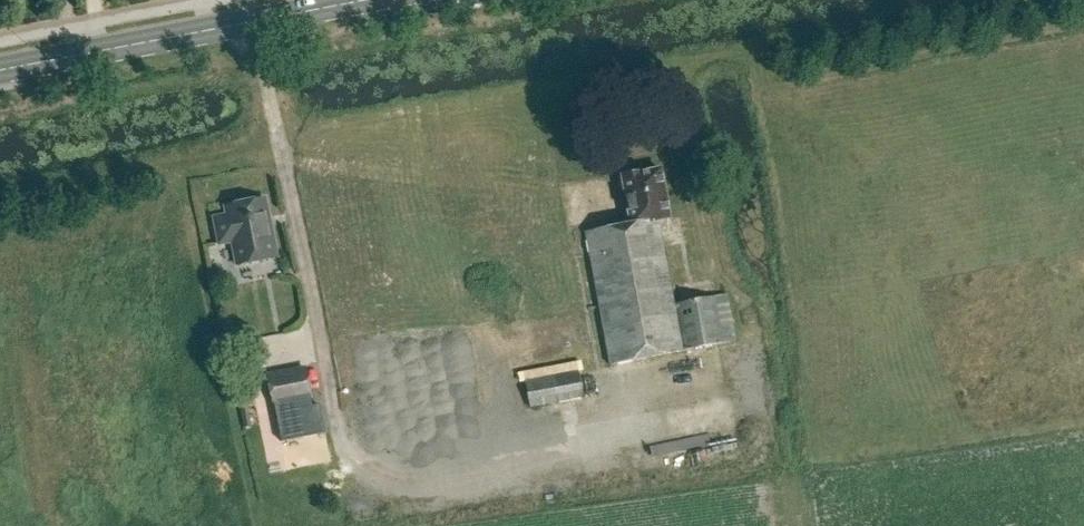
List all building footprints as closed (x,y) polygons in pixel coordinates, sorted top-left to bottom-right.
[(611,366),(684,352),(660,222),(671,220),(662,170),(622,178),(631,227),(587,235),(611,366)] [(276,258),(264,200),(227,208),(229,217),(216,220),(221,244),(234,241),(239,265),(276,258)] [(688,351),(722,344),(714,299),(680,305),(688,351)] [(306,369),(268,376),(274,406),(281,443),(325,434),(320,405),(313,407),(311,399),(312,399),(306,369)] [(531,409),(582,399),(577,371),(525,381),(531,409)]
